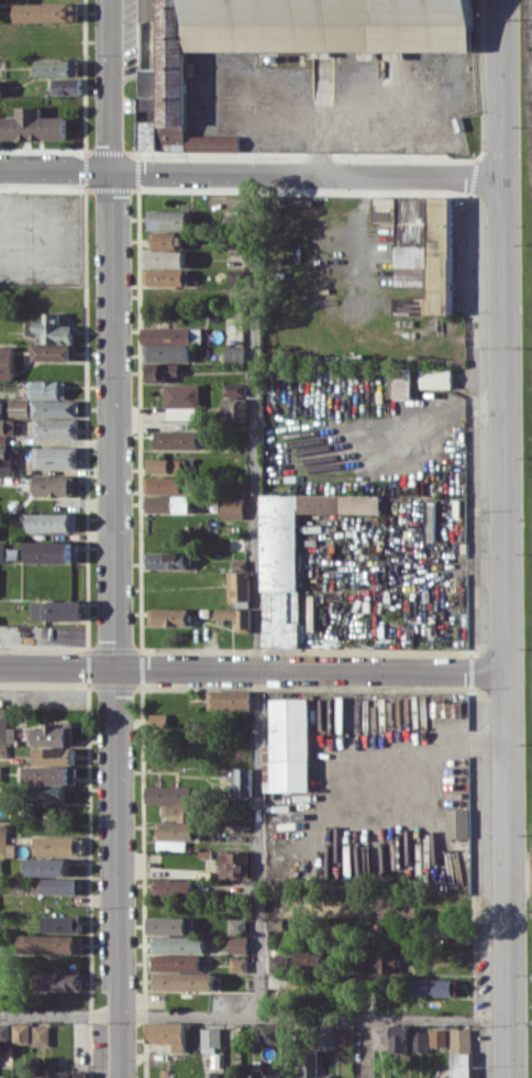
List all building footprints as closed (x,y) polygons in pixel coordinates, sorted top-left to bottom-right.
[(139,21),(160,21),(161,151),(240,151),(240,135),(187,136),(186,76),(195,76),(195,61),(186,61),(186,51),(473,50),(473,0),(139,0),(139,21)] [(77,2),(17,3),(17,22),(77,21),(77,2)] [(39,76),(77,76),(77,60),(39,59),(39,76)] [(140,109),(159,109),(160,69),(141,68),(140,109)] [(51,78),(52,95),(82,94),(82,77),(51,78)] [(41,116),(42,107),(18,106),(17,117),(0,117),(0,139),(66,140),(67,117),(41,116)] [(159,149),(160,121),(141,120),(140,149),(159,149)] [(452,197),(375,197),(374,222),(397,223),(397,245),(431,245),(430,297),(394,297),(394,314),(451,315),(452,197)] [(149,229),(191,229),(191,210),(149,210),(149,229)] [(185,247),(185,232),(152,232),(152,247),(185,247)] [(430,266),(429,246),(395,246),(396,267),(430,266)] [(185,251),(145,250),(144,266),(185,267),(185,251)] [(395,285),(430,285),(430,268),(395,268),(395,285)] [(145,270),(145,286),(189,285),(189,269),(145,270)] [(229,286),(245,287),(246,270),(230,270),(229,286)] [(73,343),(73,325),(60,325),(59,312),(43,312),(44,321),(27,322),(27,337),(36,337),(36,343),(73,343)] [(202,327),(142,326),(142,342),(201,343),(202,327)] [(189,345),(146,344),(146,360),(189,361),(189,345)] [(34,360),(76,360),(76,345),(34,346),(34,360)] [(245,360),(245,345),(225,346),(225,360),(245,360)] [(14,346),(0,346),(0,379),(13,379),(14,346)] [(181,363),(146,363),(146,382),(166,381),(166,376),(181,376),(181,363)] [(417,367),(388,368),(389,398),(418,398),(417,367)] [(452,368),(421,367),(421,388),(451,388),(452,368)] [(66,381),(30,380),(29,398),(66,398),(66,381)] [(246,383),(223,383),(224,394),(246,394),(246,383)] [(199,384),(166,384),(165,419),(199,419),(199,384)] [(223,420),(248,419),(248,399),(222,399),(223,420)] [(28,400),(9,401),(9,416),(29,415),(28,400)] [(77,416),(77,401),(33,400),(33,416),(77,416)] [(14,419),(0,418),(0,434),(14,435),(14,419)] [(77,439),(77,418),(35,418),(35,439),(77,439)] [(199,430),(157,430),(157,448),(199,449),(199,430)] [(15,447),(0,446),(0,476),(13,476),(15,447)] [(78,447),(35,446),(35,467),(78,468),(78,447)] [(188,473),(188,459),(148,458),(148,472),(188,473)] [(74,496),(75,476),(32,475),(32,495),(74,496)] [(182,492),(183,477),(146,476),(146,491),(182,492)] [(381,494),(262,494),(262,645),(299,646),(299,513),(381,514),(381,494)] [(146,512),(191,512),(192,495),(146,495),(146,512)] [(243,519),(243,497),(221,497),(221,519),(243,519)] [(30,531),(77,531),(77,513),(30,513),(30,531)] [(71,542),(28,541),(27,562),(71,563),(71,542)] [(188,551),(146,552),(147,569),(188,569),(188,551)] [(249,571),(228,572),(229,601),(250,600),(249,571)] [(84,619),(84,600),(32,601),(32,619),(84,619)] [(188,608),(149,608),(149,626),(189,625),(188,608)] [(251,632),(251,608),(217,609),(217,619),(238,618),(238,632),(251,632)] [(209,710),(252,709),(251,690),(208,690),(209,710)] [(309,698),(270,699),(271,791),(310,791),(309,698)] [(0,712),(0,743),(14,743),(14,727),(7,727),(7,712),(0,712)] [(144,714),(145,729),(168,729),(168,713),(144,714)] [(72,723),(35,724),(35,745),(73,745),(72,723)] [(35,762),(75,762),(75,748),(35,748),(35,762)] [(76,765),(26,766),(26,784),(76,783),(76,765)] [(252,796),(253,768),(233,767),(232,796),(252,796)] [(146,803),(200,802),(200,786),(146,787),(146,803)] [(66,793),(34,792),(34,801),(65,802),(66,793)] [(156,849),(185,850),(185,839),(196,840),(197,804),(162,803),(162,820),(157,820),(156,849)] [(470,837),(469,808),(446,809),(446,837),(470,837)] [(35,853),(79,854),(79,836),(35,835),(35,853)] [(219,878),(248,878),(249,852),(220,852),(219,878)] [(68,858),(28,859),(29,876),(68,875),(68,858)] [(34,893),(76,894),(77,878),(35,878),(34,893)] [(153,895),(192,897),(192,880),(153,879),(153,895)] [(43,929),(81,930),(82,915),(44,915),(43,929)] [(146,916),(145,933),(192,934),(193,917),(146,916)] [(246,919),(229,918),(228,934),(245,934),(246,919)] [(81,953),(81,935),(19,935),(19,953),(81,953)] [(204,953),(204,937),(152,936),(152,952),(204,953)] [(248,937),(229,937),(229,953),(248,953),(248,937)] [(323,950),(297,949),(296,968),(322,969),(323,950)] [(359,973),(395,974),(396,951),(377,951),(377,957),(360,957),(359,973)] [(199,968),(199,956),(152,955),(152,967),(199,968)] [(286,956),(270,956),(270,971),(285,971),(286,956)] [(247,958),(229,957),(229,973),(247,973),(247,958)] [(81,989),(81,972),(32,972),(32,989),(81,989)] [(214,990),(214,973),(153,972),(152,989),(214,990)] [(414,996),(455,996),(455,979),(414,979),(414,996)] [(172,1043),(173,1051),(185,1051),(184,1021),(147,1022),(148,1043),(172,1043)] [(29,1023),(12,1023),(12,1043),(29,1044),(29,1023)] [(8,1041),(9,1024),(0,1024),(0,1041),(8,1041)] [(49,1045),(50,1025),(33,1024),(32,1044),(49,1045)] [(277,1042),(276,1025),(260,1026),(260,1042),(277,1042)] [(373,1026),(373,1050),(407,1050),(407,1026),(373,1026)] [(337,1045),(354,1044),(353,1027),(337,1027),(337,1045)] [(219,1052),(219,1028),(201,1028),(201,1052),(219,1052)] [(471,1028),(450,1029),(451,1077),(472,1077),(471,1028)] [(446,1029),(430,1029),(429,1046),(446,1046),(446,1029)] [(335,1049),(336,1031),(319,1031),(318,1049),(335,1049)] [(428,1051),(428,1031),(411,1031),(411,1051),(428,1051)] [(303,1058),(302,1077),(314,1077),(315,1059),(303,1058)]
